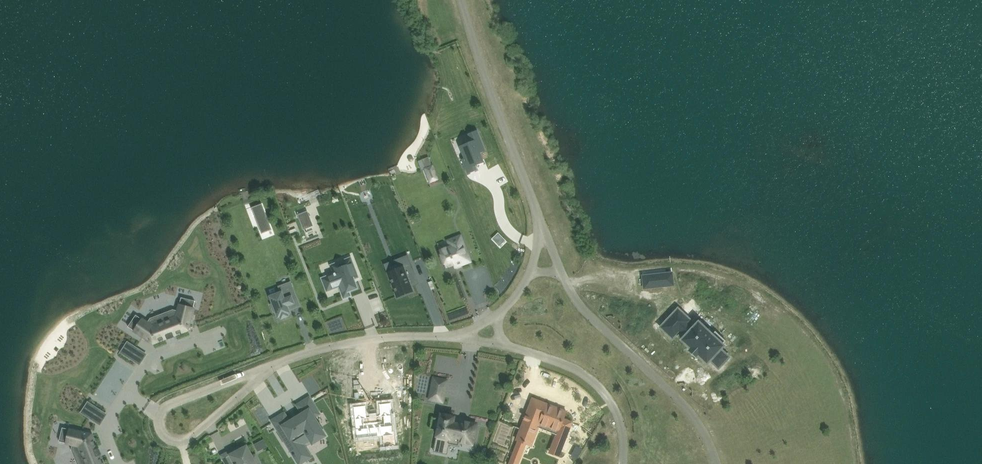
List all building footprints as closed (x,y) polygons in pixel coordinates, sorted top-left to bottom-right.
[(481,153),(486,151),(481,138),(460,146),(465,158),(463,159),(462,159),(468,174),(478,170),(476,166),(479,165),(477,162),(483,159),(481,153)] [(425,168),(430,182),(438,179),(433,165),(432,165),(425,168)] [(264,226),(270,224),(263,205),(257,208),(264,226)] [(313,225),(308,212),(299,215),(304,229),(313,225)] [(498,233),(492,239),(499,246),(506,240),(498,233)] [(469,261),(462,242),(459,235),(458,234),(457,234),(449,238),(448,238),(448,239),(451,246),(440,251),(446,267),(454,264),(455,266),(469,261)] [(393,284),(398,298),(413,292),(410,284),(417,281),(408,257),(398,261),(401,269),(389,274),(390,276),(391,275),(394,284),(393,284)] [(323,278),(327,290),(340,285),(343,293),(349,291),(358,288),(353,276),(357,275),(351,258),(340,262),(343,271),(335,273),(323,278)] [(475,268),(465,272),(478,308),(489,304),(484,291),(475,268)] [(652,278),(643,279),(643,275),(642,275),(644,288),(654,287),(654,285),(663,284),(663,286),(673,285),(672,272),(671,272),(672,275),(663,276),(662,273),(652,274),(652,278)] [(292,307),(299,304),(290,280),(278,284),(281,290),(269,294),(272,301),(270,302),(273,309),(275,308),(278,317),(281,316),(282,319),(289,316),(288,313),(290,313),(288,308),(292,306),(292,307)] [(178,311),(173,309),(151,318),(148,323),(136,315),(128,327),(153,343),(167,338),(168,340),(175,337),(174,335),(188,330),(195,301),(182,297),(178,311)] [(716,331),(705,321),(702,325),(688,312),(683,318),(677,313),(680,310),(668,299),(651,317),(662,328),(669,321),(675,327),(672,330),(681,338),(679,339),(687,347),(688,345),(697,353),(700,350),(708,358),(719,347),(710,339),(713,336),(712,335),(716,331)] [(120,353),(133,361),(140,349),(128,341),(120,353)] [(726,344),(722,349),(727,353),(731,348),(726,344)] [(201,360),(206,370),(211,368),(206,358),(201,360)] [(443,402),(447,380),(434,378),(430,399),(443,402)] [(300,463),(311,457),(305,447),(306,447),(302,441),(301,441),(300,440),(308,434),(313,442),(324,435),(313,417),(319,414),(309,398),(298,405),(304,414),(300,416),(300,415),(293,419),(293,420),(290,423),(284,414),(273,421),(294,455),(295,457),(300,463)] [(509,463),(517,463),(525,443),(531,446),(538,427),(557,435),(550,453),(559,456),(572,422),(564,419),(567,412),(533,399),(517,440),(518,440),(509,463)] [(93,421),(100,409),(88,401),(80,413),(93,421)] [(354,406),(357,439),(383,436),(384,447),(396,446),(391,402),(380,404),(381,416),(367,417),(366,405),(354,406)] [(436,444),(449,446),(449,444),(459,446),(460,442),(472,444),(477,424),(463,421),(463,425),(453,423),(455,416),(442,414),(437,436),(436,444)] [(92,434),(63,428),(60,441),(73,444),(72,449),(78,463),(104,463),(100,455),(102,454),(99,448),(97,448),(92,434)] [(264,439),(254,444),(258,452),(268,446),(264,439)] [(502,453),(504,441),(496,439),(493,451),(502,453)] [(247,446),(231,455),(232,457),(225,460),(227,463),(260,463),(255,456),(253,457),(247,446)]
